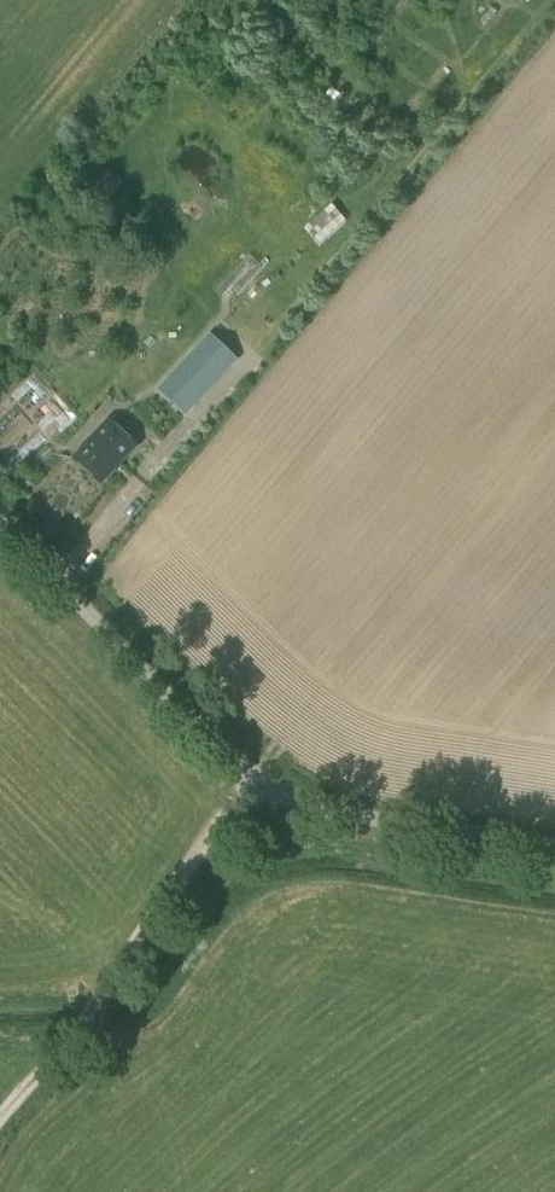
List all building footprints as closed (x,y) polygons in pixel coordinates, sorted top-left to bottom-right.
[(425,100),(417,94),(404,111),(412,117),(425,100)] [(347,222),(333,205),(305,227),(318,244),(347,222)] [(214,289),(223,303),(239,292),(229,279),(214,289)] [(238,360),(210,333),(157,389),(186,416),(238,360)] [(139,370),(136,392),(150,394),(153,372),(139,370)] [(102,486),(138,450),(110,423),(75,458),(102,486)]
